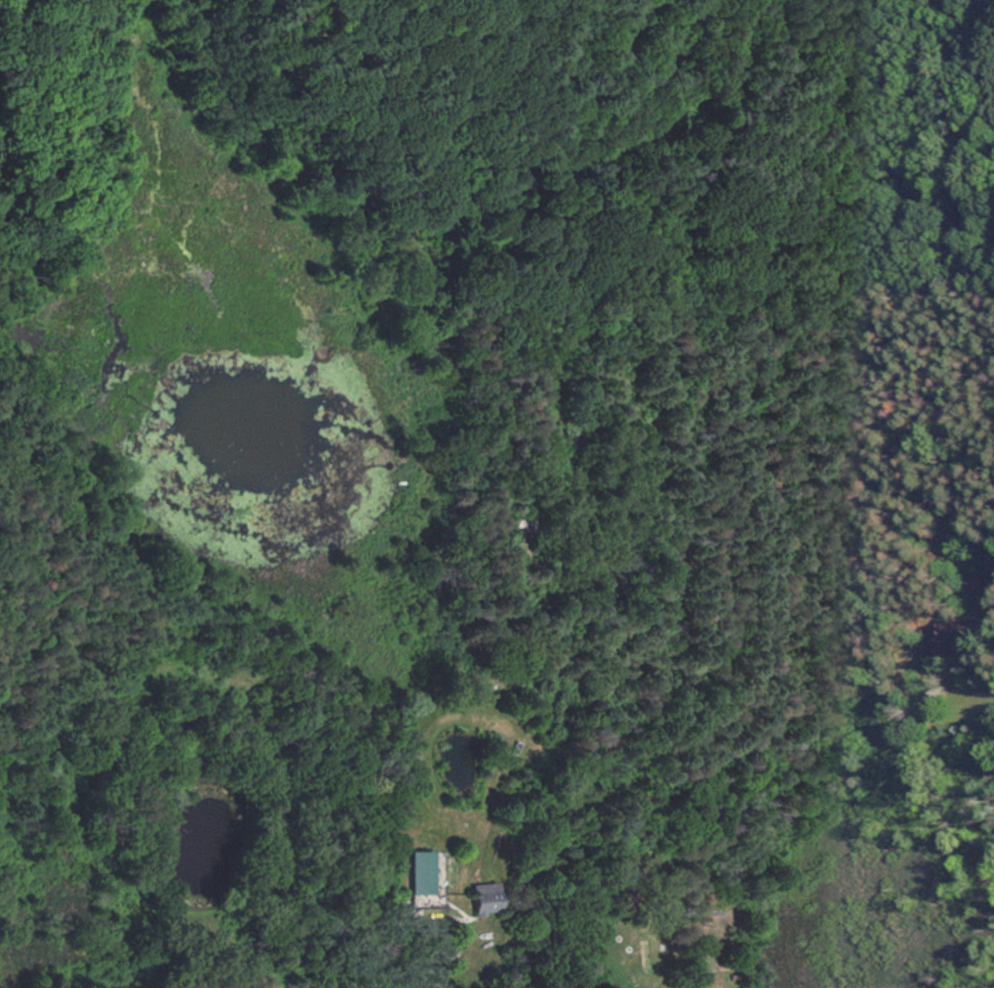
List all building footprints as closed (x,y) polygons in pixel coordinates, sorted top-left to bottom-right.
[(425,851),(404,851),(404,894),(425,894),(425,851)] [(469,908),(491,908),(491,885),(469,885),(469,908)]
